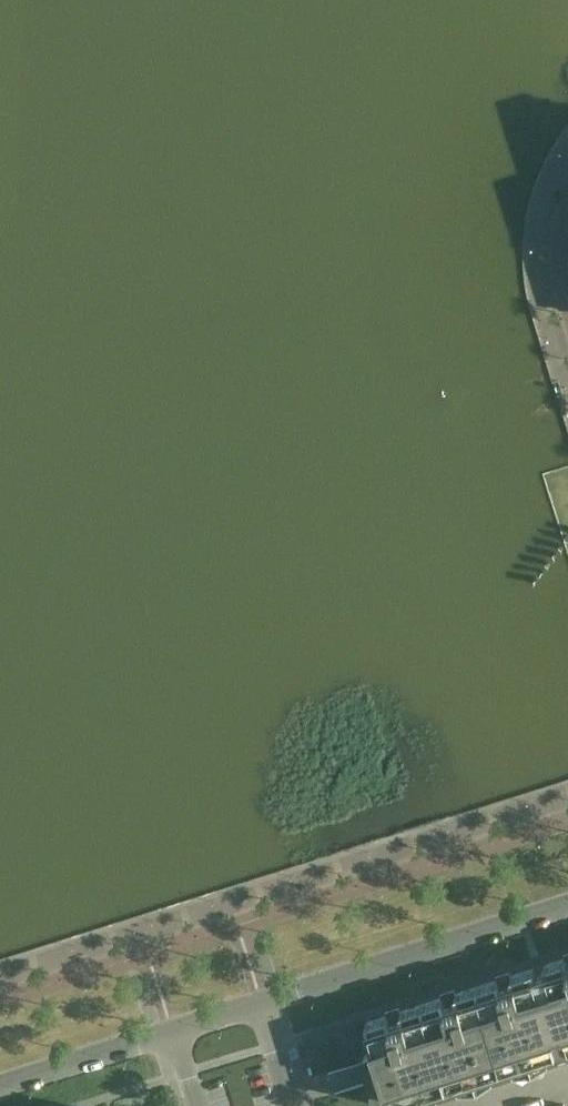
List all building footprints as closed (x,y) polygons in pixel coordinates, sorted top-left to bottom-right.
[(544,965),(546,973),(536,976),(560,1051),(567,1048),(567,957),(544,965)] [(534,968),(512,975),(477,986),(503,1069),(560,1051),(536,976),(534,968)] [(503,1069),(477,986),(422,1004),(448,1086),(503,1069)] [(448,1086),(422,1004),(366,1022),(373,1046),(364,1056),(363,1056),(378,1105),(380,1104),(387,1105),(448,1086)]
